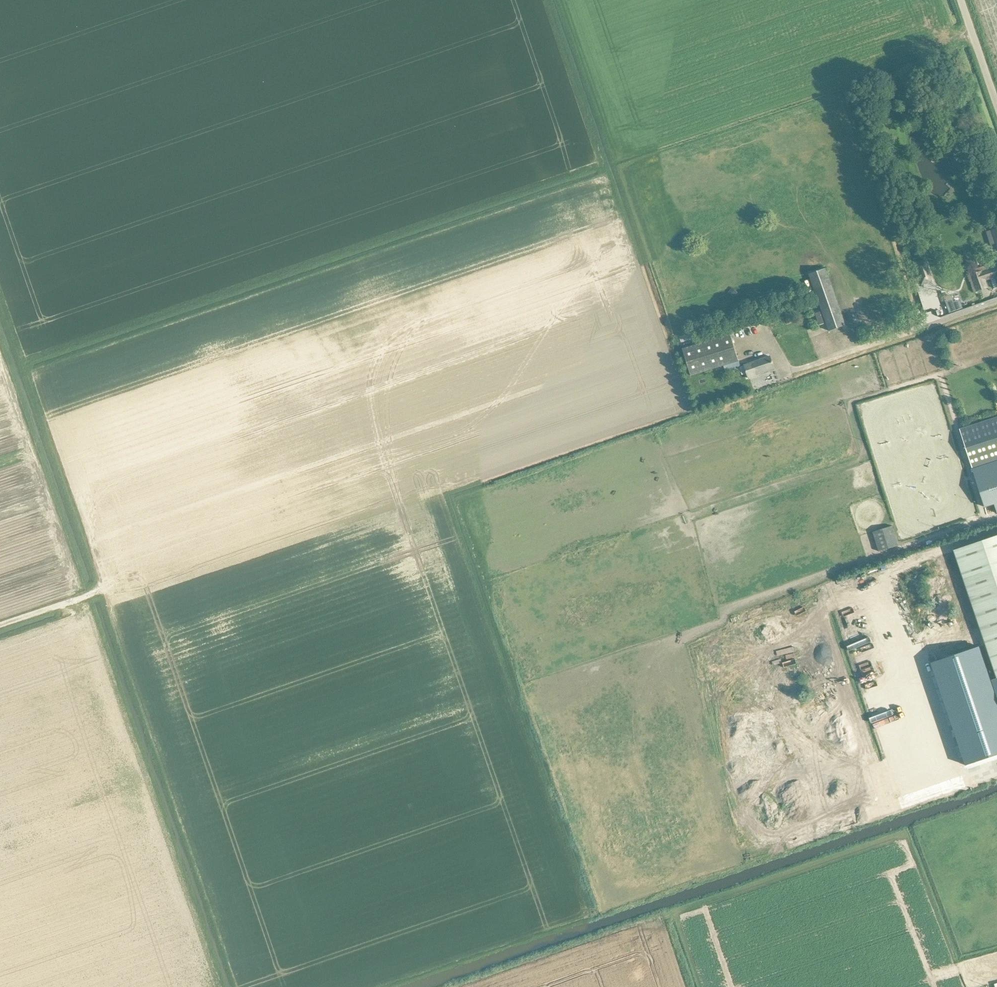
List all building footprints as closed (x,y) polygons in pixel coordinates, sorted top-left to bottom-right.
[(926,260),(914,264),(921,285),(933,281),(926,260)] [(973,274),(978,290),(986,287),(984,280),(992,277),(996,287),(996,266),(993,268),(981,272),(973,274)] [(825,268),(808,274),(828,331),(845,325),(825,268)] [(732,288),(729,292),(733,296),(737,293),(732,288)] [(951,294),(944,297),(949,313),(957,310),(954,301),(951,294)] [(821,312),(815,313),(819,325),(825,323),(821,312)] [(739,361),(731,335),(683,349),(691,376),(739,361)] [(770,357),(744,365),(739,367),(742,375),(747,373),(749,379),(775,370),(770,357)] [(960,429),(985,507),(996,503),(996,417),(960,429)] [(954,551),(996,678),(996,537),(954,551)] [(931,662),(966,765),(996,755),(996,697),(979,646),(931,662)]
